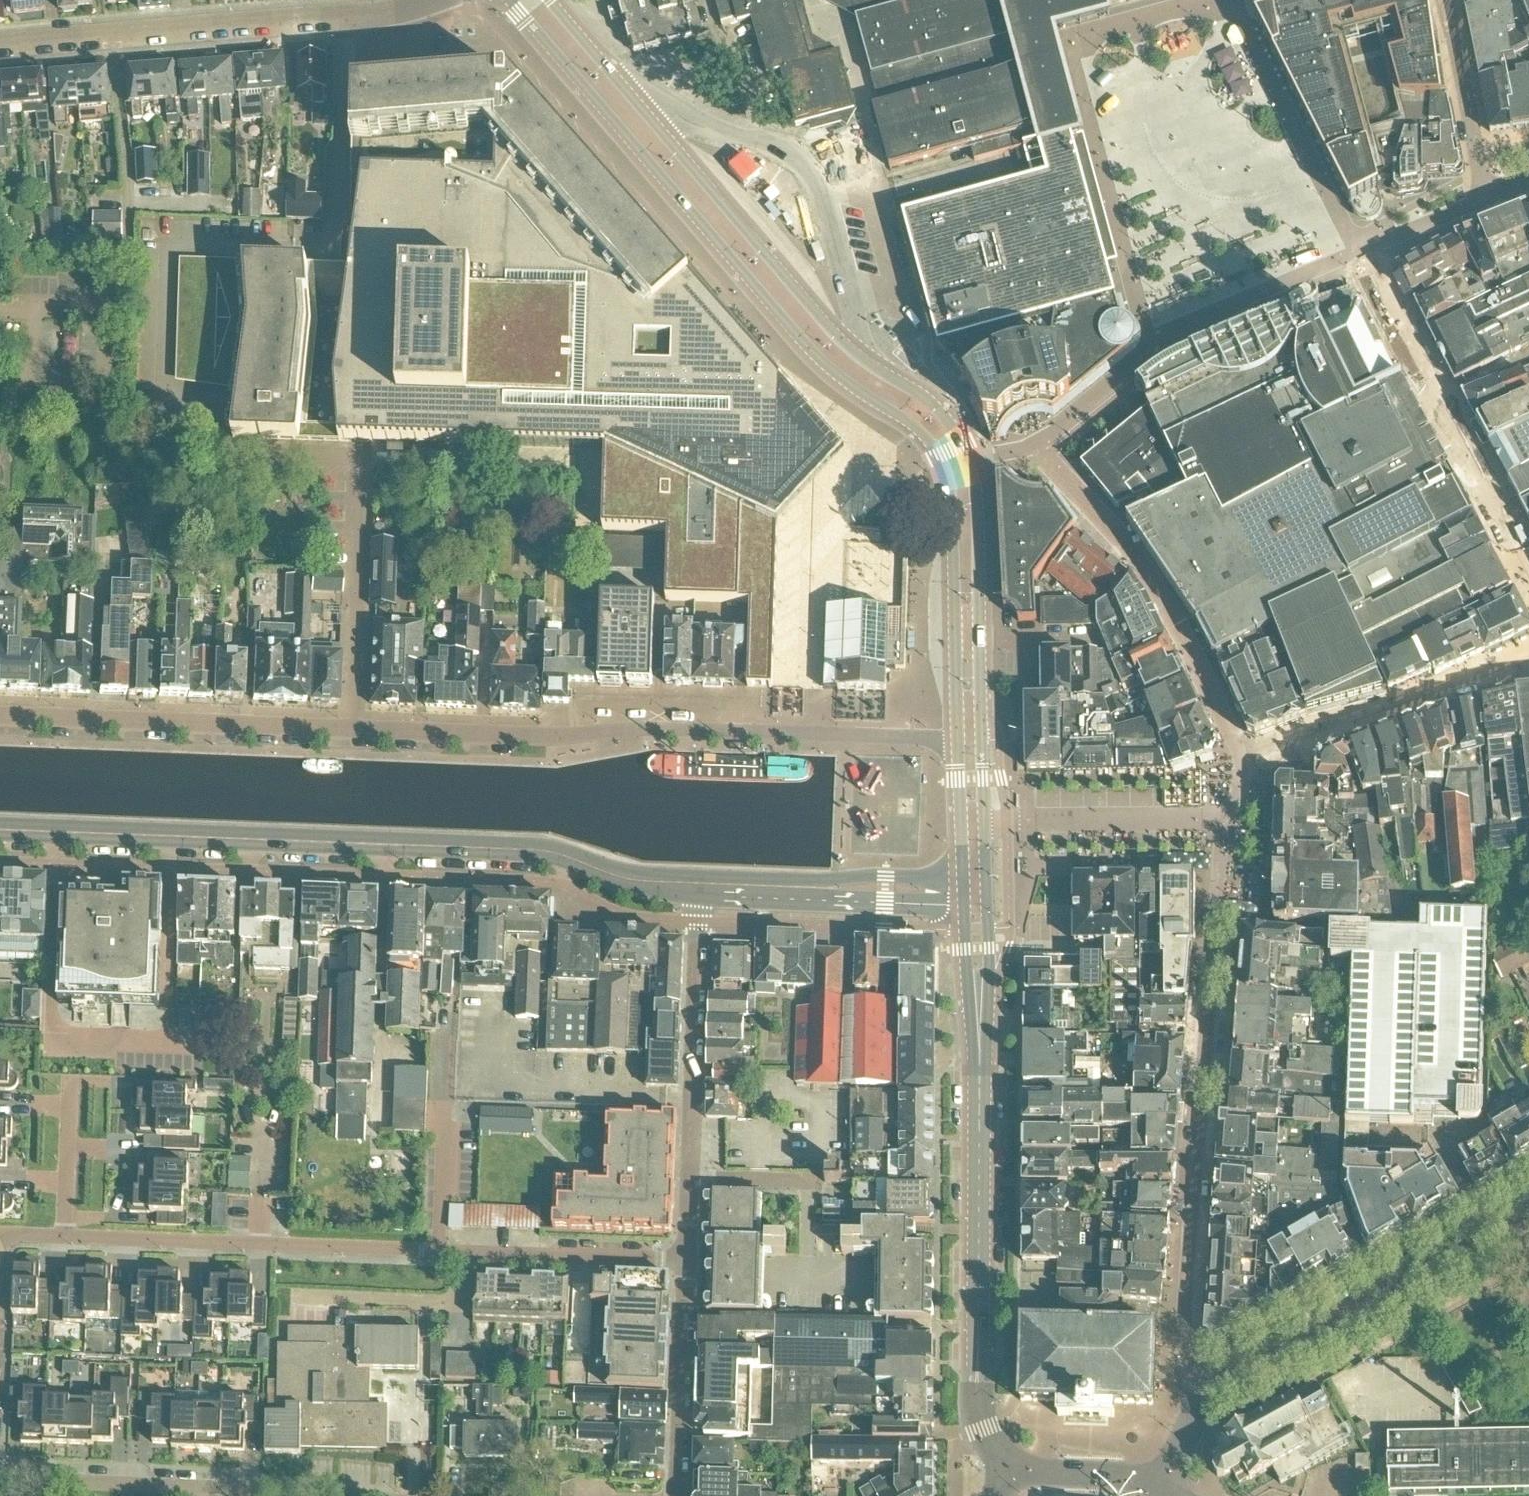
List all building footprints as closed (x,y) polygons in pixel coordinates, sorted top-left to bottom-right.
[(14,16),(46,12),(44,0),(13,0),(13,5),(14,16)] [(62,13),(65,13),(65,15),(76,13),(76,11),(78,11),(78,8),(93,6),(92,0),(60,0),(62,13)] [(140,11),(170,9),(169,0),(139,0),(140,11)] [(626,32),(630,44),(632,44),(635,55),(646,52),(647,54),(659,50),(659,48),(669,46),(669,48),(682,44),(681,42),(692,39),(689,28),(691,27),(688,15),(686,15),(683,5),(685,5),(684,0),(620,0),(622,9),(620,9),(624,22),(626,21),(628,31),(626,32)] [(815,124),(814,123),(818,122),(819,123),(820,123),(819,121),(823,121),(823,122),(824,122),(824,120),(837,117),(849,113),(852,116),(855,112),(851,98),(846,79),(848,75),(844,73),(841,62),(839,54),(837,54),(826,58),(822,55),(820,59),(807,62),(807,60),(806,60),(802,44),(808,42),(806,34),(807,34),(798,0),(715,0),(723,29),(752,21),(767,76),(781,73),(796,128),(809,125),(809,126),(810,126),(810,124),(813,123),(814,125),(815,124)] [(1015,39),(1018,38),(1016,30),(1008,0),(852,0),(853,6),(881,107),(871,110),(876,128),(881,130),(883,138),(881,138),(882,141),(883,140),(885,148),(884,148),(890,170),(971,148),(975,163),(999,156),(1024,150),(1041,145),(1020,69),(1023,69),(1015,39)] [(1016,30),(1018,38),(1015,39),(1023,69),(1020,69),(1041,145),(1071,137),(1071,139),(1082,136),(1067,81),(1057,47),(1113,32),(1110,18),(1109,15),(1105,0),(1100,0),(1071,8),(1067,6),(1066,0),(1064,0),(1039,7),(1031,3),(1031,0),(1008,0),(1016,30)] [(1255,21),(1256,22),(1263,36),(1264,38),(1272,54),(1273,56),(1281,72),(1282,74),(1291,91),(1292,92),(1300,109),(1301,111),(1309,127),(1310,129),(1318,145),(1319,147),(1328,163),(1355,217),(1356,216),(1357,218),(1359,219),(1360,220),(1361,221),(1362,222),(1365,222),(1367,223),(1369,223),(1371,222),(1373,222),(1375,221),(1377,220),(1378,218),(1379,216),(1381,214),(1381,212),(1382,210),(1382,208),(1382,206),(1379,197),(1378,191),(1394,186),(1394,192),(1399,197),(1419,193),(1424,188),(1423,179),(1442,178),(1457,177),(1461,172),(1455,139),(1447,103),(1447,101),(1448,100),(1440,47),(1428,0),(1330,0),(1269,17),(1258,20),(1255,21)] [(1479,82),(1503,75),(1499,54),(1510,52),(1507,38),(1507,34),(1515,33),(1510,0),(1489,0),(1472,5),(1473,9),(1469,13),(1465,14),(1465,16),(1466,16),(1479,82)] [(1479,82),(1490,134),(1512,131),(1509,106),(1513,105),(1508,81),(1516,80),(1515,74),(1517,73),(1516,67),(1528,60),(1528,33),(1525,35),(1523,30),(1507,38),(1510,52),(1499,54),(1503,75),(1479,82)] [(325,107),(324,91),(328,90),(328,77),(326,77),(325,57),(314,58),(312,56),(305,56),(303,58),(300,58),(301,91),(313,91),(314,107),(325,107)] [(264,107),(263,107),(266,142),(280,140),(278,108),(282,107),(282,92),(286,92),(285,78),(284,78),(283,58),(260,60),(264,107)] [(254,107),(263,107),(264,107),(260,60),(237,62),(238,82),(237,82),(238,95),(240,95),(242,123),(256,122),(254,107)] [(1516,67),(1517,73),(1515,74),(1516,80),(1508,81),(1513,105),(1509,106),(1512,131),(1528,129),(1528,60),(1516,67)] [(207,64),(209,101),(221,100),(223,127),(232,127),(231,116),(230,99),(234,99),(231,65),(219,66),(219,63),(207,64)] [(198,102),(209,101),(207,64),(194,66),(194,68),(182,69),(185,103),(188,102),(190,123),(197,123),(196,118),(199,118),(198,102)] [(152,69),(154,103),(166,102),(168,126),(178,125),(176,102),(180,101),(177,67),(152,69)] [(143,104),(154,103),(152,69),(127,71),(129,105),(133,105),(134,121),(144,120),(143,104)] [(93,71),(78,72),(81,109),(80,109),(82,126),(113,123),(111,96),(108,96),(106,73),(93,74),(93,71)] [(81,109),(78,72),(61,74),(61,76),(53,77),(56,111),(59,111),(61,128),(69,127),(68,110),(80,109),(81,109)] [(23,77),(21,77),(23,108),(24,108),(24,116),(37,115),(38,132),(41,132),(42,144),(51,144),(46,75),(35,76),(33,74),(24,75),(23,77)] [(21,77),(19,77),(17,75),(9,76),(7,78),(0,79),(0,150),(8,149),(7,133),(11,133),(9,109),(23,108),(21,77)] [(246,349),(233,439),(605,451),(603,532),(669,534),(667,602),(750,605),(748,688),(773,689),(776,606),(841,607),(845,457),(782,386),(781,384),(509,77),(452,82),(393,86),(387,87),(362,89),(355,89),(351,199),(350,232),(349,267),(316,265),(291,265),(245,263),(249,323),(246,349)] [(117,148),(116,136),(107,137),(108,149),(117,148)] [(61,166),(66,140),(55,137),(57,167),(61,166)] [(938,347),(1016,326),(1116,299),(1095,223),(1071,139),(1071,137),(1041,145),(1024,150),(1032,181),(928,210),(924,194),(899,201),(903,219),(917,268),(938,347)] [(137,169),(138,185),(158,184),(158,168),(157,153),(142,153),(143,159),(136,159),(137,169)] [(211,156),(188,157),(188,180),(211,180),(211,156)] [(307,185),(289,184),(288,220),(322,222),(323,198),(307,197),(307,185)] [(284,219),(285,187),(264,187),(263,218),(284,219)] [(261,220),(261,193),(245,193),(245,220),(261,220)] [(1521,211),(1480,227),(1501,279),(1499,280),(1504,292),(1528,280),(1528,208),(1521,211)] [(40,213),(43,244),(51,243),(51,247),(63,247),(61,211),(40,213)] [(93,216),(93,242),(123,241),(123,216),(93,216)] [(1488,299),(1504,292),(1499,280),(1498,281),(1496,276),(1478,232),(1478,231),(1477,232),(1474,229),(1458,236),(1458,239),(1474,272),(1488,299)] [(87,243),(87,233),(74,234),(75,244),(87,243)] [(1415,303),(1415,304),(1474,272),(1458,239),(1457,240),(1439,250),(1405,268),(1402,278),(1412,296),(1413,296),(1417,303),(1415,303)] [(1473,304),(1477,305),(1488,299),(1474,272),(1415,304),(1427,327),(1473,304)] [(1511,354),(1499,329),(1505,327),(1503,322),(1528,310),(1528,280),(1504,292),(1488,299),(1477,305),(1429,330),(1428,330),(1429,332),(1432,338),(1433,340),(1436,345),(1435,346),(1436,348),(1438,352),(1439,351),(1444,362),(1443,362),(1445,366),(1446,365),(1447,368),(1447,367),(1450,373),(1449,373),(1451,375),(1454,381),(1453,381),(1455,383),(1462,379),(1511,354)] [(1082,467),(1083,469),(1094,481),(1094,482),(1105,496),(1116,509),(1117,508),(1118,510),(1134,503),(1150,496),(1149,494),(1144,486),(1156,476),(1165,489),(1172,487),(1178,499),(1160,508),(1142,516),(1127,523),(1179,600),(1195,625),(1199,632),(1213,658),(1214,657),(1214,658),(1216,658),(1219,665),(1218,665),(1228,689),(1229,688),(1248,731),(1249,734),(1257,738),(1260,737),(1277,730),(1308,718),(1307,715),(1308,715),(1382,693),(1384,693),(1383,692),(1388,691),(1388,692),(1395,689),(1428,676),(1428,675),(1434,673),(1435,677),(1456,668),(1485,654),(1486,654),(1486,655),(1516,641),(1515,640),(1528,634),(1528,630),(1528,624),(1526,619),(1527,619),(1517,600),(1514,593),(1511,589),(1491,552),(1472,518),(1456,486),(1455,486),(1401,385),(1402,385),(1401,383),(1398,384),(1384,356),(1363,314),(1363,313),(1355,310),(1355,311),(1353,312),(1351,309),(1350,307),(1350,306),(1351,305),(1352,304),(1353,303),(1353,302),(1354,300),(1353,299),(1353,298),(1352,296),(1351,295),(1350,295),(1349,294),(1348,294),(1346,294),(1345,294),(1315,306),(1292,315),(1296,324),(1291,325),(1287,317),(1252,330),(1207,349),(1194,354),(1187,357),(1181,359),(1175,363),(1169,366),(1163,369),(1157,373),(1152,377),(1138,387),(1142,391),(1145,395),(1145,396),(1148,402),(1151,400),(1154,407),(1149,412),(1135,423),(1122,434),(1096,455),(1083,465),(1082,467)] [(1116,299),(1016,326),(1022,346),(1017,347),(1013,348),(1006,350),(1002,352),(997,353),(989,357),(985,359),(981,362),(975,366),(972,369),(968,372),(965,375),(962,378),(966,384),(969,389),(972,394),(975,400),(979,408),(981,413),(983,418),(985,423),(987,428),(989,436),(991,443),(999,442),(1000,438),(1001,436),(1002,434),(1004,430),(1006,426),(1009,423),(1012,420),(1015,418),(1019,415),(1021,414),(1025,413),(1029,412),(1033,411),(1037,410),(1041,410),(1045,411),(1049,412),(1053,413),(1130,350),(1132,348),(1132,347),(1134,345),(1134,343),(1135,341),(1135,339),(1135,338),(1135,335),(1134,333),(1133,331),(1133,329),(1131,327),(1130,326),(1128,324),(1125,323),(1124,322),(1122,322),(1116,299)] [(1503,322),(1505,327),(1499,329),(1511,354),(1511,355),(1528,347),(1528,310),(1503,322)] [(1476,421),(1528,400),(1528,370),(1485,388),(1466,395),(1463,396),(1476,421)] [(1491,448),(1528,429),(1528,400),(1476,421),(1476,422),(1476,421),(1491,448)] [(1491,448),(1506,476),(1507,475),(1528,463),(1528,429),(1491,448)] [(1519,503),(1528,498),(1528,468),(1507,479),(1520,502),(1519,502),(1519,503)] [(997,474),(997,477),(997,482),(1004,611),(1007,611),(1009,611),(1011,612),(1012,613),(1014,614),(1016,616),(1017,617),(1017,618),(1018,619),(1018,621),(1019,623),(1037,622),(1035,582),(1074,528),(1048,492),(1045,492),(1042,493),(1040,493),(1035,493),(1034,493),(1029,492),(1027,491),(1022,489),(1019,487),(1016,486),(1014,484),(1011,482),(1009,480),(1007,478),(1006,476),(1004,473),(997,474)] [(1528,519),(1528,498),(1519,503),(1528,519)] [(36,693),(38,650),(18,649),(21,578),(23,578),(28,573),(28,567),(56,569),(56,574),(60,579),(62,580),(62,608),(64,609),(63,649),(42,648),(41,693),(89,695),(92,603),(93,587),(71,586),(72,566),(92,566),(94,522),(81,522),(81,515),(77,514),(74,511),(30,509),(27,512),(22,512),(22,527),(19,527),(15,531),(15,533),(0,533),(0,534),(0,691),(36,693)] [(143,527),(129,529),(130,536),(144,535),(143,527)] [(1046,572),(1071,592),(1103,554),(1077,532),(1061,551),(1061,550),(1050,565),(1051,566),(1046,572)] [(656,553),(656,541),(604,540),(604,551),(656,553)] [(397,608),(399,543),(373,542),(370,607),(397,608)] [(1071,592),(1093,610),(1097,609),(1096,608),(1108,601),(1120,588),(1124,599),(1141,591),(1130,576),(1103,554),(1071,592)] [(482,567),(483,555),(470,555),(469,566),(482,567)] [(99,695),(126,696),(127,647),(129,647),(131,601),(149,602),(151,567),(120,565),(119,585),(112,585),(110,620),(103,619),(99,695)] [(426,708),(477,710),(478,674),(473,674),(474,656),(479,656),(481,613),(495,614),(496,588),(482,587),(483,574),(461,573),(460,589),(458,654),(442,653),(441,672),(428,672),(426,708)] [(252,701),(305,703),(307,649),(307,648),(307,638),(309,612),(309,594),(310,575),(295,574),(295,578),(286,578),(284,617),(293,617),(292,649),(255,647),(252,701)] [(341,594),(342,577),(311,575),(311,593),(341,594)] [(159,697),(186,698),(186,696),(185,696),(186,652),(188,652),(191,604),(189,604),(190,583),(178,583),(177,603),(176,603),(174,650),(161,649),(159,697)] [(1109,667),(1129,658),(1129,657),(1166,640),(1164,636),(1147,601),(1141,591),(1124,599),(1120,588),(1108,601),(1096,608),(1097,609),(1097,627),(1093,627),(1105,650),(1109,667)] [(652,686),(655,599),(602,597),(599,684),(600,684),(600,679),(621,679),(621,685),(623,685),(623,679),(628,679),(628,685),(652,686)] [(1043,627),(1093,627),(1097,627),(1097,609),(1093,610),(1086,614),(1071,603),(1043,603),(1043,627)] [(529,638),(544,639),(546,606),(531,605),(529,638)] [(310,617),(320,617),(321,607),(310,607),(310,617)] [(246,637),(259,637),(260,609),(247,609),(246,637)] [(842,609),(827,609),(824,691),(885,693),(888,610),(842,609)] [(679,628),(668,628),(666,686),(693,687),(694,629),(694,620),(679,620),(679,628)] [(372,706),(416,708),(418,665),(423,665),(425,626),(375,623),(372,706)] [(708,635),(696,634),(694,687),(734,688),(735,656),(744,650),(744,636),(722,635),(722,628),(708,628),(708,635)] [(190,651),(188,699),(210,699),(213,630),(203,630),(202,652),(190,651)] [(213,700),(242,701),(244,658),(229,658),(230,631),(216,630),(213,700)] [(516,662),(517,637),(494,636),(491,711),(540,713),(542,672),(515,671),(515,662),(516,662)] [(544,704),(569,705),(569,683),(594,684),(596,639),(546,638),(544,704)] [(1125,671),(1113,677),(1117,689),(1103,695),(1104,699),(1106,704),(1120,699),(1123,708),(1161,692),(1162,694),(1166,692),(1187,684),(1166,640),(1129,657),(1129,658),(1137,677),(1129,680),(1125,671)] [(337,704),(339,656),(321,656),(322,647),(307,646),(307,648),(307,649),(307,657),(311,657),(309,703),(337,704)] [(128,696),(155,697),(157,648),(129,647),(128,696)] [(1117,689),(1113,677),(1112,677),(1105,654),(1097,654),(1097,651),(1042,652),(1042,700),(1026,700),(1027,771),(1060,770),(1059,709),(1064,709),(1064,708),(1070,708),(1070,700),(1104,699),(1103,695),(1117,689)] [(1216,747),(1187,684),(1166,692),(1194,760),(1213,754),(1212,752),(1211,751),(1213,747),(1214,748),(1216,747)] [(1516,692),(1528,788),(1528,690),(1516,692)] [(1120,699),(1106,704),(1116,731),(1145,724),(1143,721),(1144,721),(1143,719),(1151,716),(1170,768),(1194,760),(1166,692),(1162,694),(1161,692),(1123,708),(1120,699)] [(1528,842),(1528,788),(1516,692),(1483,700),(1486,741),(1487,740),(1490,768),(1504,767),(1508,806),(1492,807),(1494,826),(1490,827),(1492,852),(1524,848),(1523,843),(1528,842)] [(1106,704),(1104,699),(1070,700),(1070,708),(1064,708),(1064,709),(1064,771),(1068,770),(1113,770),(1117,770),(1163,769),(1166,769),(1154,733),(1151,725),(1145,725),(1145,724),(1116,731),(1106,704)] [(1480,751),(1483,750),(1479,701),(1446,709),(1444,710),(1446,714),(1447,714),(1453,748),(1444,802),(1452,892),(1475,890),(1470,829),(1486,828),(1480,751)] [(1441,711),(1397,727),(1404,746),(1412,777),(1413,815),(1416,845),(1437,844),(1435,797),(1441,796),(1443,781),(1445,758),(1447,757),(1448,748),(1441,711)] [(1390,822),(1392,822),(1395,821),(1401,865),(1418,863),(1416,845),(1413,815),(1412,777),(1404,746),(1397,727),(1372,736),(1380,760),(1385,802),(1389,802),(1390,822)] [(1392,824),(1392,822),(1390,822),(1389,802),(1385,802),(1380,760),(1372,736),(1346,746),(1363,793),(1376,792),(1379,815),(1378,815),(1380,826),(1392,824)] [(1317,762),(1315,782),(1335,783),(1339,794),(1339,803),(1345,803),(1348,803),(1348,813),(1374,812),(1372,798),(1354,799),(1354,792),(1339,749),(1320,757),(1317,762)] [(652,765),(647,773),(650,780),(660,784),(804,788),(811,786),(814,782),(814,772),(811,767),(805,764),(661,760),(652,765)] [(1348,831),(1354,831),(1368,831),(1368,818),(1344,819),(1345,803),(1339,803),(1339,794),(1335,783),(1315,782),(1293,781),(1281,780),(1276,785),(1276,807),(1334,807),(1334,831),(1348,831)] [(1276,807),(1276,834),(1314,835),(1314,839),(1340,840),(1340,842),(1348,842),(1348,831),(1334,831),(1334,807),(1276,807)] [(1333,874),(1275,872),(1274,922),(1393,925),(1380,831),(1368,831),(1354,831),(1360,874),(1333,873),(1333,874)] [(1276,834),(1275,852),(1333,854),(1340,855),(1340,842),(1340,840),(1314,839),(1314,835),(1276,834)] [(1275,852),(1275,872),(1333,874),(1333,873),(1333,854),(1275,852)] [(1106,964),(1111,964),(1135,964),(1135,908),(1135,879),(1134,879),(1134,878),(1115,879),(1106,879),(1106,943),(1106,964)] [(1075,943),(1106,943),(1106,879),(1074,879),(1075,943)] [(1140,1002),(1188,1003),(1193,949),(1195,949),(1195,921),(1195,895),(1194,879),(1177,879),(1177,880),(1171,880),(1171,879),(1170,879),(1170,880),(1163,880),(1163,879),(1162,879),(1161,959),(1140,958),(1140,964),(1135,964),(1111,964),(1111,1024),(1117,1024),(1117,1026),(1139,1025),(1140,1002)] [(1161,959),(1162,879),(1161,879),(1142,879),(1141,880),(1137,880),(1136,879),(1135,879),(1135,908),(1143,908),(1143,922),(1141,922),(1141,943),(1140,958),(1161,959)] [(48,881),(0,880),(0,942),(9,942),(9,949),(9,950),(9,951),(10,952),(11,953),(12,953),(13,954),(15,953),(16,953),(17,952),(18,951),(19,949),(19,943),(45,943),(46,929),(48,895),(47,895),(48,881)] [(116,897),(63,895),(61,951),(62,951),(62,965),(61,965),(59,1004),(159,1008),(161,955),(160,955),(161,942),(163,886),(126,884),(126,902),(116,901),(116,897)] [(214,962),(213,967),(216,968),(218,971),(229,971),(231,968),(234,968),(235,946),(229,945),(230,939),(236,939),(237,889),(214,888),(214,887),(204,887),(181,886),(180,927),(179,967),(202,967),(203,962),(214,962)] [(294,955),(296,899),(282,899),(282,890),(258,889),(258,898),(244,897),(243,913),(243,920),(242,956),(256,957),(255,970),(293,972),(294,955)] [(341,933),(342,892),(305,891),(301,1002),(318,1003),(320,932),(341,933)] [(379,894),(342,892),(341,933),(378,934),(379,894)] [(340,995),(337,1092),(338,1092),(337,1119),(367,1120),(368,1087),(372,1087),(374,1047),(375,1010),(389,1011),(388,1034),(419,1035),(423,980),(423,964),(425,964),(427,896),(427,895),(393,894),(390,962),(390,979),(390,980),(376,980),(377,944),(351,944),(350,981),(341,981),(341,995),(340,995)] [(427,895),(427,896),(425,964),(424,994),(436,995),(437,967),(443,967),(446,896),(427,895)] [(446,896),(443,967),(442,998),(454,998),(455,958),(462,958),(461,978),(463,978),(475,965),(477,898),(446,896)] [(518,979),(519,941),(506,941),(506,924),(517,924),(518,899),(477,897),(477,898),(475,965),(463,978),(463,988),(478,988),(478,979),(513,981),(513,979),(518,979)] [(542,946),(548,946),(549,926),(551,926),(552,900),(518,899),(517,924),(506,924),(506,941),(519,941),(518,979),(516,1020),(539,1021),(542,946)] [(1346,1125),(1370,1126),(1434,1128),(1434,1120),(1451,1121),(1476,1122),(1477,1121),(1478,1121),(1480,1120),(1480,1119),(1481,1117),(1481,1116),(1488,915),(1420,913),(1419,932),(1333,929),(1333,933),(1331,960),(1351,961),(1346,1125)] [(554,1053),(578,1054),(596,1055),(597,1055),(601,957),(602,940),(579,939),(579,931),(558,930),(556,934),(554,983),(549,983),(546,1053),(554,1053)] [(1245,930),(1243,947),(1297,950),(1298,949),(1304,949),(1324,952),(1324,934),(1306,935),(1245,930)] [(607,958),(601,957),(597,1055),(596,1055),(647,1056),(648,1038),(656,1038),(660,943),(661,934),(608,932),(607,958)] [(1502,949),(1512,971),(1528,962),(1528,945),(1525,937),(1502,949)] [(794,988),(810,989),(814,989),(815,954),(816,941),(802,940),(803,940),(791,939),(790,939),(772,938),(771,938),(771,939),(758,938),(757,960),(753,959),(752,987),(751,987),(751,998),(756,998),(756,987),(789,988),(789,993),(794,993),(794,988)] [(859,1001),(877,1002),(878,969),(879,969),(880,942),(857,942),(857,944),(856,992),(859,992),(859,1001)] [(684,944),(660,943),(656,1038),(648,1038),(647,1056),(646,1087),(678,1089),(683,954),(684,944)] [(901,1004),(900,1093),(934,1093),(935,945),(881,943),(880,969),(879,969),(878,969),(877,1002),(900,1003),(900,1004),(901,1004)] [(753,959),(754,947),(715,946),(714,985),(715,985),(715,997),(742,998),(742,986),(751,987),(752,987),(753,959)] [(1243,948),(1241,970),(1286,973),(1286,972),(1313,975),(1313,976),(1320,976),(1320,951),(1324,952),(1304,949),(1298,949),(1297,950),(1243,947),(1243,948)] [(1512,971),(1502,949),(1489,956),(1500,977),(1512,971)] [(898,1004),(900,1004),(900,1003),(877,1002),(859,1001),(841,1001),(842,956),(842,955),(815,954),(814,989),(810,989),(809,1009),(799,1009),(796,1085),(851,1086),(898,1088),(898,1004)] [(1025,993),(1063,994),(1102,994),(1102,958),(1081,958),(1081,959),(1031,958),(1031,964),(1025,964),(1025,993)] [(1239,995),(1239,997),(1240,997),(1240,996),(1278,998),(1279,991),(1305,997),(1304,997),(1313,998),(1326,998),(1327,986),(1312,986),(1313,976),(1313,975),(1286,972),(1286,973),(1241,970),(1239,995)] [(337,1092),(340,995),(335,994),(335,973),(331,973),(331,974),(323,973),(323,1003),(321,1068),(323,1068),(323,1091),(337,1092)] [(26,991),(14,991),(13,1014),(24,1014),(26,991)] [(192,991),(192,999),(178,998),(177,1009),(201,1011),(202,991),(192,991)] [(1237,1008),(1234,1060),(1275,1064),(1275,1075),(1339,1082),(1341,1054),(1321,1053),(1322,1047),(1309,1047),(1313,998),(1304,997),(1305,997),(1279,991),(1278,998),(1240,996),(1240,997),(1239,997),(1237,1008)] [(1025,1032),(1051,1032),(1051,1026),(1055,1026),(1055,1025),(1067,1025),(1067,1032),(1080,1032),(1080,1017),(1068,1017),(1068,1011),(1063,1011),(1063,995),(1027,995),(1027,997),(1025,1000),(1025,1007),(1027,1009),(1027,1016),(1025,1016),(1025,1032)] [(755,1019),(756,998),(751,998),(742,998),(715,997),(711,997),(710,1017),(750,1018),(755,1019)] [(1117,1037),(1124,1037),(1159,1037),(1159,1029),(1186,1030),(1188,1003),(1140,1002),(1139,1025),(1117,1026),(1117,1037)] [(710,1021),(709,1044),(744,1045),(744,1036),(744,1022),(710,1021)] [(1527,1067),(1516,1046),(1505,1027),(1494,1033),(1517,1073),(1527,1067)] [(744,1045),(709,1044),(708,1068),(742,1069),(742,1070),(755,1070),(755,1061),(743,1061),(743,1050),(755,1050),(756,1037),(744,1036),(744,1045)] [(1341,1051),(1342,1037),(1333,1036),(1332,1050),(1341,1051)] [(1024,1084),(1041,1084),(1041,1096),(1088,1096),(1088,1082),(1073,1081),(1073,1056),(1088,1057),(1088,1037),(1025,1037),(1024,1084)] [(1132,1131),(1132,1132),(1152,1132),(1152,1127),(1178,1128),(1179,1107),(1179,1106),(1178,1106),(1179,1097),(1180,1097),(1185,1043),(1183,1043),(1183,1044),(1159,1042),(1160,1037),(1159,1037),(1124,1037),(1123,1046),(1137,1046),(1137,1079),(1131,1079),(1132,1095),(1137,1095),(1135,1098),(1132,1098),(1099,1098),(1099,1130),(1132,1131)] [(1516,1046),(1527,1067),(1528,1066),(1528,1046),(1526,1040),(1516,1046)] [(1234,1060),(1231,1096),(1279,1101),(1340,1104),(1341,1082),(1339,1082),(1275,1075),(1275,1064),(1234,1060)] [(6,1092),(8,1093),(11,1093),(12,1092),(14,1091),(16,1090),(17,1088),(18,1086),(19,1084),(19,1082),(18,1081),(18,1079),(17,1077),(15,1076),(14,1075),(12,1075),(10,1075),(10,1068),(0,1067),(0,1092),(6,1092)] [(707,1100),(707,1120),(738,1121),(740,1086),(745,1086),(746,1071),(714,1070),(714,1084),(708,1083),(707,1100)] [(163,1091),(135,1090),(135,1109),(139,1109),(138,1114),(194,1116),(188,1115),(189,1094),(197,1094),(197,1084),(163,1083),(163,1091)] [(854,1185),(930,1186),(933,1186),(933,1157),(934,1157),(934,1093),(900,1093),(851,1093),(851,1174),(842,1174),(842,1165),(833,1165),(833,1164),(830,1164),(830,1165),(826,1165),(826,1184),(854,1185)] [(1231,1096),(1229,1118),(1280,1122),(1280,1123),(1294,1124),(1294,1123),(1322,1125),(1339,1127),(1340,1104),(1279,1101),(1231,1096)] [(1063,1130),(1099,1130),(1099,1098),(1024,1097),(1024,1124),(1063,1124),(1063,1130)] [(395,1102),(394,1134),(426,1135),(427,1103),(395,1102)] [(1495,1133),(1510,1159),(1512,1164),(1521,1159),(1526,1160),(1526,1161),(1528,1159),(1528,1136),(1517,1114),(1513,1107),(1489,1122),(1495,1133)] [(1517,1114),(1528,1136),(1528,1108),(1517,1114)] [(534,1112),(482,1110),(481,1133),(533,1136),(534,1112)] [(194,1116),(138,1114),(138,1138),(165,1139),(164,1152),(200,1153),(201,1139),(193,1138),(194,1116)] [(556,1180),(554,1231),(595,1232),(595,1233),(615,1234),(614,1233),(667,1235),(672,1231),(673,1208),(674,1208),(674,1186),(673,1186),(676,1118),(608,1115),(606,1182),(556,1180)] [(1229,1118),(1220,1118),(1216,1183),(1270,1188),(1270,1187),(1320,1191),(1321,1174),(1321,1166),(1314,1166),(1315,1153),(1278,1151),(1280,1123),(1229,1118)] [(8,1144),(8,1139),(12,1139),(13,1121),(0,1120),(0,1144),(8,1144)] [(1339,1127),(1322,1125),(1321,1152),(1327,1156),(1326,1175),(1338,1175),(1339,1127)] [(1346,1125),(1345,1138),(1369,1138),(1370,1126),(1346,1125)] [(1152,1132),(1132,1132),(1132,1136),(1103,1136),(1103,1157),(1175,1157),(1175,1155),(1176,1155),(1178,1128),(1152,1127),(1152,1132)] [(1495,1133),(1459,1154),(1468,1171),(1466,1172),(1476,1189),(1508,1171),(1503,1163),(1510,1159),(1495,1133)] [(1024,1156),(1072,1156),(1072,1148),(1100,1148),(1100,1134),(1024,1134),(1024,1156)] [(1369,1138),(1345,1138),(1344,1189),(1363,1243),(1368,1252),(1403,1232),(1413,1226),(1428,1217),(1428,1218),(1443,1209),(1458,1200),(1438,1167),(1429,1152),(1369,1150),(1369,1138)] [(136,1190),(136,1191),(189,1193),(190,1156),(164,1155),(164,1168),(157,1167),(157,1171),(140,1171),(140,1190),(136,1190)] [(1024,1184),(1068,1185),(1068,1172),(1098,1172),(1098,1158),(1024,1157),(1024,1184)] [(1101,1187),(1173,1189),(1175,1160),(1101,1158),(1101,1187)] [(251,1176),(252,1160),(230,1159),(230,1175),(251,1176)] [(1212,1226),(1211,1243),(1268,1248),(1270,1188),(1216,1183),(1213,1222),(1212,1226)] [(823,1224),(863,1224),(934,1224),(934,1212),(930,1208),(930,1186),(854,1185),(854,1205),(838,1205),(838,1202),(824,1202),(823,1224)] [(1268,1248),(1267,1286),(1268,1305),(1271,1305),(1276,1303),(1277,1304),(1308,1286),(1304,1279),(1326,1266),(1330,1273),(1354,1259),(1338,1233),(1339,1232),(1341,1233),(1342,1233),(1343,1233),(1345,1232),(1346,1231),(1347,1231),(1348,1229),(1349,1228),(1349,1227),(1349,1226),(1349,1225),(1349,1224),(1349,1222),(1350,1222),(1337,1187),(1337,1186),(1320,1191),(1270,1187),(1270,1188),(1268,1248)] [(1171,1208),(1172,1189),(1115,1188),(1114,1201),(1122,1201),(1121,1214),(1133,1216),(1167,1216),(1167,1208),(1171,1208)] [(1023,1216),(1065,1217),(1065,1190),(1024,1190),(1023,1216)] [(189,1193),(136,1191),(135,1196),(131,1196),(131,1215),(158,1216),(158,1228),(188,1229),(188,1215),(184,1215),(185,1193),(189,1193)] [(213,1194),(213,1207),(227,1207),(226,1193),(213,1194)] [(707,1311),(707,1314),(758,1316),(760,1256),(786,1257),(786,1237),(765,1236),(765,1237),(761,1237),(763,1195),(707,1193),(707,1196),(704,1198),(704,1204),(707,1206),(706,1229),(703,1231),(703,1237),(705,1239),(705,1242),(710,1242),(710,1244),(707,1246),(707,1252),(709,1254),(709,1268),(706,1270),(706,1275),(709,1278),(708,1301),(705,1303),(705,1308),(707,1311)] [(5,1221),(5,1214),(7,1214),(8,1214),(10,1213),(12,1211),(13,1210),(14,1209),(14,1207),(14,1206),(14,1204),(13,1201),(13,1200),(11,1199),(10,1198),(7,1196),(6,1196),(0,1196),(0,1221),(5,1221)] [(462,1231),(462,1228),(463,1208),(451,1208),(450,1230),(462,1231)] [(462,1228),(472,1228),(473,1208),(463,1208),(462,1228)] [(472,1228),(482,1229),(483,1209),(473,1208),(472,1228)] [(482,1229),(492,1229),(492,1209),(483,1209),(482,1229)] [(492,1229),(501,1230),(502,1209),(492,1209),(492,1229)] [(501,1230),(511,1230),(512,1210),(502,1209),(501,1230)] [(511,1230),(521,1230),(522,1210),(512,1210),(511,1230)] [(521,1230),(531,1231),(532,1211),(522,1210),(521,1230)] [(532,1211),(531,1231),(541,1231),(541,1211),(532,1211)] [(1101,1246),(1119,1247),(1167,1251),(1168,1233),(1169,1233),(1170,1223),(1133,1220),(1133,1221),(1123,1220),(1122,1231),(1117,1231),(1117,1217),(1113,1217),(1100,1217),(1100,1219),(1099,1246),(1101,1246)] [(1092,1275),(1100,1276),(1101,1252),(1081,1251),(1081,1218),(1058,1218),(1023,1218),(1023,1263),(1025,1263),(1025,1262),(1058,1263),(1057,1273),(1082,1275),(1092,1275)] [(863,1224),(863,1226),(863,1236),(842,1236),(842,1256),(881,1256),(881,1321),(931,1322),(931,1318),(934,1316),(934,1311),(931,1309),(931,1294),(934,1292),(934,1287),(932,1285),(932,1270),(934,1268),(934,1263),(932,1261),(932,1249),(913,1248),(913,1238),(916,1236),(916,1230),(913,1228),(913,1225),(863,1224)] [(1212,1245),(1210,1281),(1267,1286),(1268,1248),(1211,1243),(1211,1245),(1212,1245)] [(1096,1293),(1096,1297),(1104,1298),(1105,1278),(1157,1282),(1157,1279),(1165,1279),(1167,1251),(1119,1247),(1101,1246),(1101,1252),(1100,1276),(1092,1275),(1091,1293),(1096,1293)] [(52,1297),(52,1293),(40,1293),(40,1273),(40,1269),(40,1268),(39,1266),(38,1264),(36,1263),(35,1262),(33,1261),(31,1260),(29,1260),(27,1260),(25,1260),(24,1260),(22,1261),(20,1262),(19,1264),(17,1265),(16,1267),(16,1268),(14,1318),(38,1319),(38,1323),(50,1324),(51,1297),(52,1297)] [(123,1296),(111,1295),(112,1268),(94,1267),(94,1271),(88,1271),(86,1326),(87,1326),(87,1320),(122,1322),(123,1296)] [(86,1326),(88,1271),(65,1270),(64,1291),(62,1291),(62,1298),(52,1297),(51,1297),(50,1324),(50,1325),(86,1326)] [(1057,1286),(1081,1288),(1082,1275),(1057,1273),(1057,1286)] [(160,1274),(159,1274),(159,1278),(140,1277),(140,1293),(134,1293),(134,1300),(124,1300),(124,1296),(123,1296),(122,1322),(122,1339),(141,1339),(141,1330),(158,1331),(160,1274)] [(180,1274),(160,1274),(158,1331),(159,1331),(159,1323),(194,1324),(195,1298),(183,1298),(184,1291),(180,1291),(180,1274)] [(668,1296),(669,1277),(604,1274),(603,1282),(593,1282),(590,1358),(565,1357),(564,1387),(664,1391),(665,1372),(667,1372),(668,1352),(666,1352),(666,1344),(668,1345),(669,1323),(667,1323),(667,1316),(669,1316),(670,1296),(668,1296)] [(1154,1344),(1154,1333),(1155,1333),(1155,1329),(1154,1329),(1154,1328),(1151,1328),(1151,1329),(1142,1329),(1142,1328),(1140,1328),(1150,1305),(1161,1306),(1163,1283),(1157,1282),(1105,1278),(1104,1298),(1096,1297),(1096,1293),(1091,1293),(1092,1275),(1082,1275),(1081,1288),(1085,1288),(1084,1297),(1061,1296),(1038,1295),(1038,1317),(1050,1317),(1049,1325),(1048,1325),(1048,1326),(1039,1326),(1039,1325),(1036,1325),(1036,1326),(1027,1325),(1027,1324),(1024,1324),(1024,1326),(1023,1325),(1023,1329),(1024,1329),(1023,1340),(1022,1340),(1022,1343),(1023,1343),(1023,1355),(1022,1355),(1022,1358),(1023,1358),(1022,1370),(1021,1370),(1021,1373),(1022,1373),(1022,1384),(1021,1384),(1021,1387),(1022,1388),(1022,1395),(1021,1399),(1020,1402),(1021,1402),(1021,1403),(1024,1403),(1024,1402),(1034,1403),(1037,1404),(1037,1403),(1046,1403),(1046,1404),(1049,1404),(1049,1403),(1058,1403),(1058,1404),(1059,1404),(1058,1415),(1058,1418),(1108,1419),(1114,1419),(1114,1417),(1115,1406),(1115,1405),(1124,1405),(1124,1406),(1127,1406),(1127,1405),(1136,1406),(1136,1407),(1140,1407),(1140,1406),(1149,1406),(1149,1407),(1152,1407),(1152,1406),(1153,1406),(1153,1403),(1152,1403),(1152,1391),(1153,1391),(1153,1388),(1152,1388),(1153,1377),(1154,1377),(1154,1373),(1153,1373),(1153,1362),(1154,1362),(1154,1359),(1153,1359),(1154,1347),(1155,1347),(1155,1344),(1154,1344)] [(196,1298),(195,1298),(194,1324),(194,1341),(213,1342),(213,1325),(230,1325),(232,1276),(231,1280),(212,1279),(212,1296),(206,1296),(206,1303),(196,1302),(196,1298)] [(252,1277),(232,1276),(230,1325),(253,1326),(253,1330),(267,1331),(268,1301),(256,1300),(256,1293),(252,1293),(252,1277)] [(474,1325),(497,1326),(499,1278),(489,1277),(489,1279),(476,1278),(474,1325)] [(497,1326),(520,1327),(522,1279),(521,1279),(521,1280),(510,1280),(510,1278),(499,1278),(497,1326)] [(522,1279),(520,1327),(544,1328),(544,1323),(543,1323),(545,1280),(534,1279),(534,1281),(523,1280),(523,1279),(522,1279)] [(555,1280),(545,1280),(543,1323),(544,1323),(567,1324),(568,1282),(555,1282),(555,1280)] [(1267,1286),(1210,1281),(1208,1295),(1206,1315),(1207,1315),(1205,1334),(1212,1340),(1229,1331),(1228,1331),(1229,1316),(1245,1318),(1247,1321),(1268,1309),(1268,1305),(1267,1286)] [(699,1354),(747,1354),(747,1353),(747,1339),(774,1339),(775,1321),(721,1320),(722,1324),(701,1324),(700,1335),(699,1334),(699,1354)] [(813,1409),(835,1410),(877,1411),(877,1404),(934,1404),(934,1344),(931,1344),(931,1336),(888,1335),(888,1323),(775,1321),(774,1339),(774,1354),(747,1353),(747,1354),(699,1354),(699,1368),(698,1368),(696,1428),(704,1429),(704,1437),(748,1439),(748,1444),(812,1445),(813,1409)] [(420,1333),(291,1331),(291,1349),(281,1348),(280,1384),(269,1383),(268,1415),(267,1415),(266,1455),(301,1456),(301,1449),(386,1450),(386,1409),(368,1409),(368,1371),(419,1372),(420,1333)] [(432,1345),(431,1364),(441,1364),(442,1345),(432,1345)] [(446,1380),(459,1380),(460,1355),(447,1354),(446,1380)] [(460,1355),(459,1380),(475,1381),(476,1356),(460,1355)] [(1453,1360),(1453,1359),(1442,1365),(1440,1366),(1470,1419),(1477,1415),(1482,1412),(1453,1360)] [(72,1364),(64,1364),(63,1376),(71,1376),(72,1364)] [(80,1365),(72,1364),(71,1376),(80,1377),(80,1365)] [(201,1365),(192,1365),(192,1377),(200,1378),(201,1365)] [(209,1366),(201,1365),(200,1378),(208,1378),(209,1366)] [(509,1383),(518,1384),(518,1372),(509,1372),(509,1383)] [(518,1372),(518,1384),(527,1384),(527,1373),(518,1372)] [(541,1388),(561,1389),(561,1375),(542,1374),(541,1388)] [(111,1398),(95,1397),(93,1447),(94,1447),(94,1443),(113,1444),(114,1427),(119,1427),(119,1420),(130,1421),(131,1382),(112,1381),(111,1398)] [(1214,1472),(1218,1479),(1224,1480),(1233,1475),(1239,1487),(1250,1481),(1250,1482),(1273,1470),(1281,1484),(1280,1484),(1280,1485),(1281,1485),(1281,1486),(1349,1448),(1347,1445),(1346,1445),(1328,1412),(1329,1410),(1317,1387),(1294,1400),(1294,1399),(1291,1401),(1291,1402),(1286,1404),(1284,1405),(1279,1408),(1279,1407),(1277,1409),(1278,1409),(1272,1412),(1270,1413),(1265,1416),(1264,1416),(1262,1417),(1263,1417),(1258,1420),(1258,1419),(1256,1421),(1251,1424),(1251,1423),(1249,1424),(1248,1424),(1246,1425),(1241,1428),(1239,1429),(1234,1432),(1232,1433),(1227,1436),(1227,1435),(1225,1437),(1226,1440),(1216,1445),(1220,1451),(1212,1455),(1217,1465),(1216,1465),(1214,1472)] [(47,1392),(11,1390),(10,1416),(20,1417),(20,1424),(22,1424),(22,1444),(45,1445),(47,1392)] [(485,1409),(494,1409),(494,1391),(485,1391),(485,1409)] [(494,1391),(494,1409),(502,1409),(503,1391),(494,1391)] [(514,1391),(514,1398),(525,1399),(526,1391),(514,1391)] [(622,1393),(576,1391),(575,1407),(621,1409),(621,1422),(666,1424),(667,1396),(664,1395),(622,1393)] [(48,1392),(47,1392),(45,1445),(69,1446),(70,1402),(47,1401),(48,1392)] [(539,1392),(539,1404),(550,1404),(551,1393),(539,1392)] [(156,1396),(139,1395),(138,1421),(148,1421),(148,1428),(154,1429),(153,1445),(172,1446),(172,1450),(173,1450),(175,1401),(156,1400),(156,1396)] [(94,1403),(70,1402),(69,1446),(93,1447),(95,1397),(94,1397),(94,1403)] [(222,1408),(199,1407),(197,1451),(221,1451),(223,1398),(222,1398),(222,1408)] [(259,1400),(223,1398),(221,1451),(225,1452),(227,1452),(244,1452),(245,1432),(248,1432),(248,1425),(258,1426),(259,1400)] [(176,1401),(175,1401),(173,1450),(197,1451),(199,1407),(176,1406),(176,1401)] [(926,1441),(926,1442),(934,1442),(934,1404),(877,1404),(877,1411),(835,1410),(834,1418),(889,1419),(889,1425),(874,1424),(874,1441),(926,1441)] [(465,1459),(491,1460),(492,1420),(480,1419),(480,1427),(465,1427),(465,1430),(451,1429),(451,1451),(465,1451),(465,1459)] [(492,1420),(491,1460),(516,1460),(517,1428),(504,1428),(504,1420),(492,1420)] [(1355,1428),(1363,1441),(1371,1436),(1364,1423),(1355,1428)] [(620,1468),(664,1470),(666,1430),(579,1427),(579,1442),(601,1443),(604,1446),(613,1446),(616,1443),(621,1444),(620,1468)] [(1477,1439),(1387,1441),(1388,1491),(1528,1488),(1528,1438),(1477,1439)] [(926,1442),(874,1442),(852,1442),(852,1441),(812,1440),(812,1463),(901,1465),(900,1482),(887,1481),(882,1484),(880,1481),(859,1492),(861,1495),(934,1495),(934,1456),(926,1456),(926,1442)] [(718,1467),(718,1475),(718,1476),(739,1477),(739,1475),(743,1476),(743,1469),(739,1469),(739,1464),(734,1464),(734,1459),(733,1458),(733,1445),(696,1444),(695,1467),(718,1467)] [(1356,1457),(1356,1471),(1369,1471),(1369,1456),(1356,1457)] [(777,1495),(762,1495),(762,1494),(747,1493),(748,1477),(739,1477),(718,1476),(718,1475),(695,1475),(694,1488),(699,1494),(699,1495),(777,1495)] [(575,1482),(549,1481),(548,1495),(575,1495),(575,1482)]
